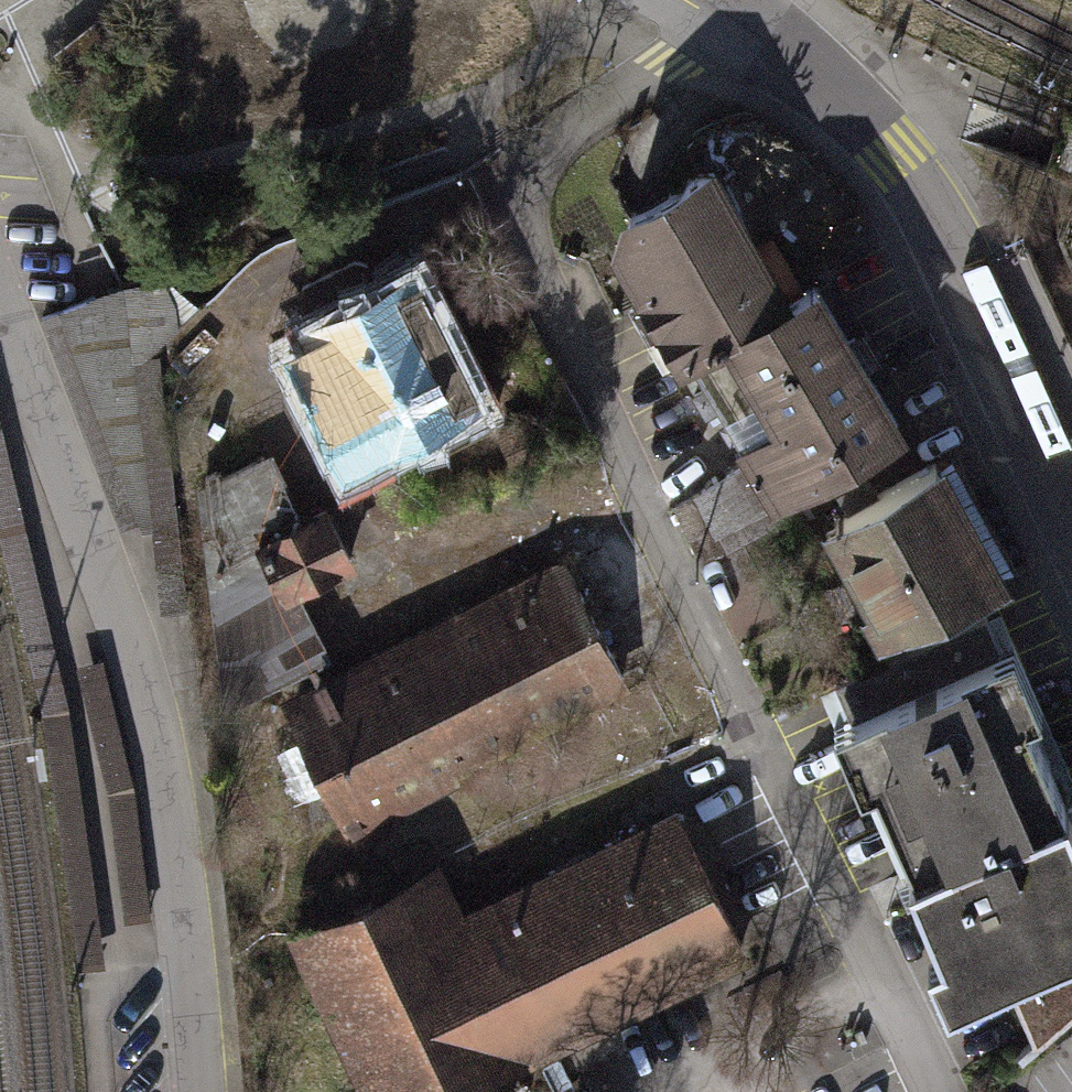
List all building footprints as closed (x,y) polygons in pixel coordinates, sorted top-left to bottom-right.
[(782,494),(897,426),(813,284),(774,305),(741,249),(745,229),(712,169),(628,216),(620,245),(714,416),(726,409),(750,453),(675,507),(699,556),(791,510),(782,494)] [(155,266),(88,296),(55,309),(142,529),(152,528),(177,525),(155,266)] [(422,277),(278,354),(341,472),(485,395),(422,277)] [(42,713),(77,968),(105,964),(68,707),(0,419),(0,541),(42,713)] [(948,456),(827,520),(887,633),(1008,570),(948,456)] [(269,460),(211,488),(227,724),(336,670),(306,609),(367,580),(335,515),(304,530),(269,460)] [(177,525),(152,528),(161,613),(186,612),(177,525)] [(336,670),(277,702),(341,833),(616,699),(552,568),(336,670)] [(841,710),(863,762),(884,753),(961,936),(943,943),(956,975),(1071,926),(1071,802),(1028,699),(1041,694),(1016,635),(841,710)] [(103,659),(75,664),(106,791),(124,921),(152,917),(134,785),(103,659)] [(297,945),(368,1091),(485,1091),(733,973),(659,820),(451,920),(431,880),(297,945)]
